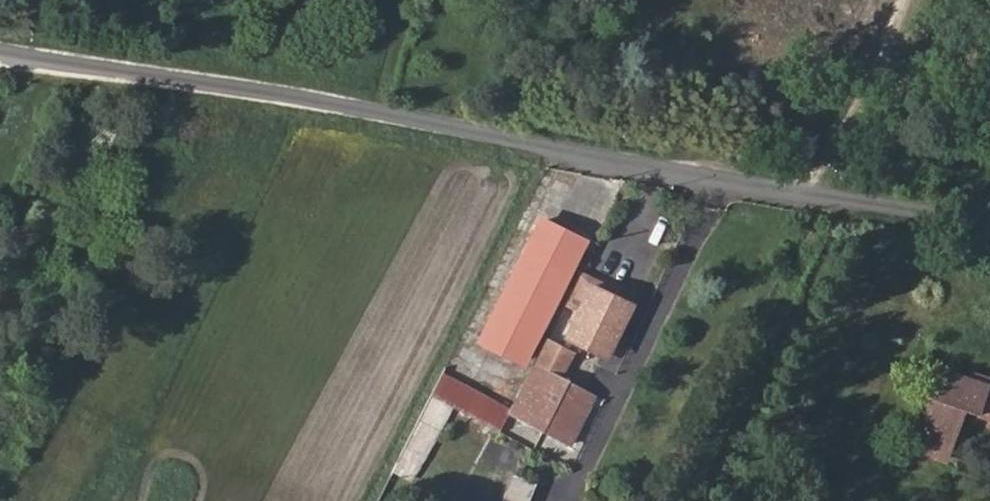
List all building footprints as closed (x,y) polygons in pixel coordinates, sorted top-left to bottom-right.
[(548,343),(597,248),(549,223),(498,320),(547,346),(548,343)] [(591,285),(565,339),(609,357),(633,305),(616,297),(621,288),(596,275),(591,285)] [(547,346),(517,403),(562,427),(557,436),(573,444),(598,399),(559,379),(570,356),(548,343),(547,346)] [(912,441),(922,444),(949,382),(935,377),(912,441)] [(954,454),(964,426),(977,421),(989,424),(989,387),(980,384),(977,390),(949,382),(922,444),(954,454)] [(907,455),(916,458),(922,444),(912,441),(907,455)] [(489,443),(484,458),(516,470),(521,455),(489,443)] [(922,444),(916,458),(949,469),(954,454),(922,444)] [(536,483),(517,475),(510,495),(528,500),(530,500),(536,483)]
